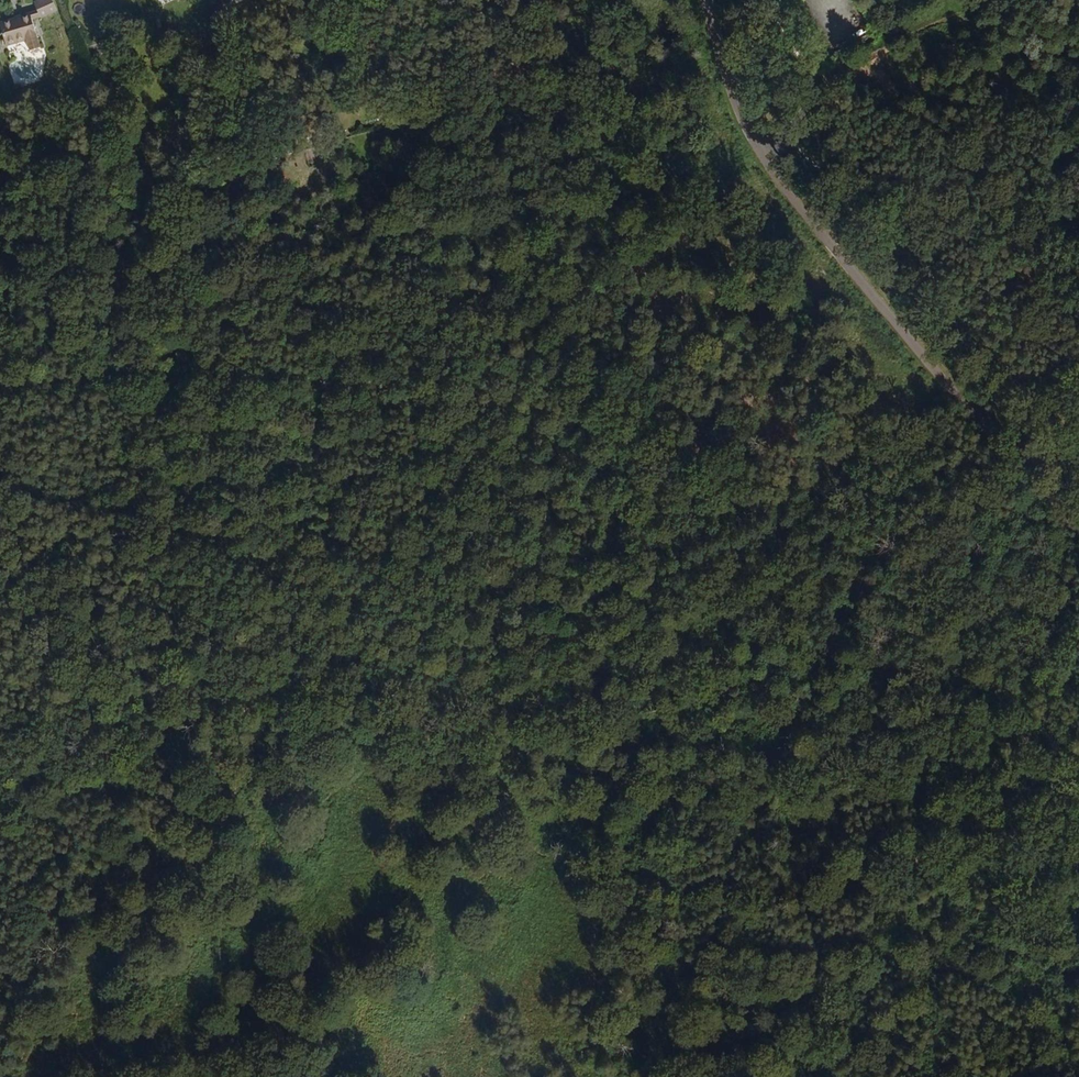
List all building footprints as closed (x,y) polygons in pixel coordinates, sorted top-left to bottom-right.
[(39,10),(40,11),(57,5),(55,0),(36,0),(38,5),(39,10)] [(1,20),(1,22),(8,41),(28,35),(31,46),(42,43),(32,13),(31,9),(16,15),(1,20)]
